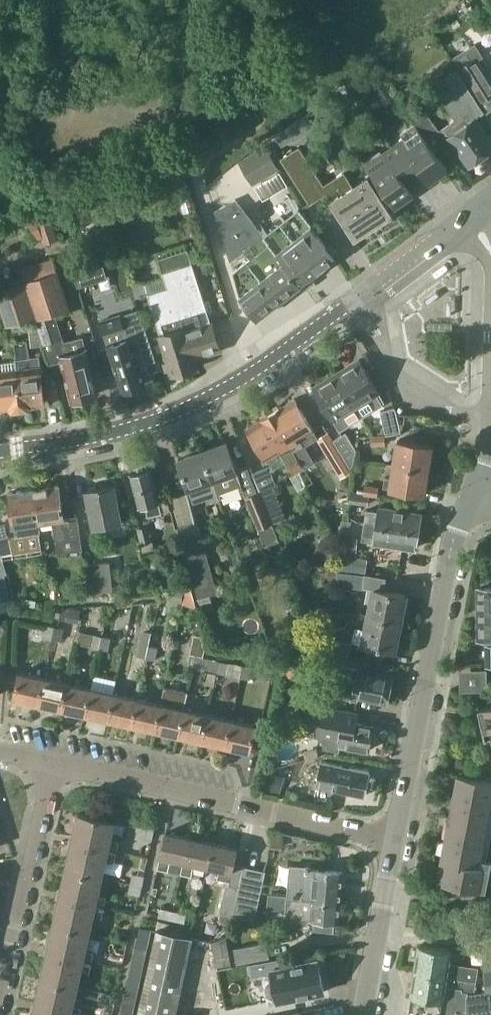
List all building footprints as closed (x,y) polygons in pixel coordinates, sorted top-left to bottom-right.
[(481,102),(490,95),(490,79),(477,56),(459,68),(481,102)] [(475,117),(476,118),(485,112),(457,69),(432,85),(454,118),(444,126),(450,134),(448,135),(456,146),(469,137),(462,127),(475,117)] [(347,119),(339,108),(330,115),(338,126),(347,119)] [(415,123),(433,147),(438,144),(446,138),(425,108),(411,118),(415,123)] [(475,117),(462,127),(469,137),(456,146),(470,165),(490,150),(490,138),(476,118),(475,117)] [(401,134),(403,138),(391,146),(410,173),(419,167),(430,183),(449,170),(438,155),(433,147),(415,123),(401,134)] [(286,128),(284,129),(276,134),(276,135),(283,145),(293,139),(286,128)] [(438,144),(433,147),(438,155),(443,152),(438,144)] [(239,161),(253,184),(279,169),(265,146),(239,161)] [(391,146),(381,153),(379,150),(363,162),(396,207),(414,194),(403,178),(410,173),(391,146)] [(326,193),(355,238),(391,214),(374,188),(377,186),(371,177),(368,179),(367,177),(353,187),(343,173),(323,186),(298,148),(281,159),(310,204),(326,193)] [(233,272),(240,296),(262,279),(250,263),(270,248),(262,238),(265,236),(236,199),(215,210),(226,245),(231,261),(244,250),(250,258),(233,272)] [(270,248),(281,262),(282,262),(300,284),(301,283),(300,283),(309,275),(310,276),(334,258),(325,246),(326,245),(298,210),(265,236),(262,238),(270,248)] [(52,215),(38,219),(37,220),(43,244),(59,240),(52,215)] [(222,350),(213,321),(212,322),(188,248),(158,258),(164,276),(144,282),(161,334),(160,335),(172,375),(199,366),(196,358),(222,350)] [(270,248),(250,263),(262,279),(240,296),(257,318),(300,284),(282,262),(281,262),(270,248)] [(213,257),(202,261),(206,273),(216,269),(213,257)] [(26,281),(0,289),(0,308),(5,325),(36,319),(44,343),(43,343),(50,364),(62,361),(68,384),(69,384),(73,400),(96,394),(93,378),(94,378),(87,349),(86,350),(83,338),(63,343),(53,313),(69,308),(57,269),(55,269),(52,259),(23,268),(27,281),(26,281)] [(92,283),(88,270),(77,274),(81,287),(92,283)] [(131,282),(136,298),(148,294),(144,282),(137,280),(131,282)] [(141,369),(148,367),(147,363),(156,360),(143,320),(124,326),(121,315),(101,321),(114,364),(113,367),(115,372),(118,374),(123,391),(145,384),(143,376),(141,369)] [(22,410),(30,409),(32,404),(39,403),(39,400),(45,400),(39,356),(16,359),(16,360),(15,361),(22,410)] [(22,410),(15,361),(0,362),(0,405),(3,405),(4,407),(9,407),(14,411),(21,411),(22,410)] [(347,368),(336,374),(362,418),(383,405),(377,395),(379,394),(360,363),(349,371),(347,368)] [(362,418),(336,374),(318,385),(320,388),(315,391),(340,432),(362,418)] [(48,388),(51,387),(57,387),(56,376),(47,377),(48,388)] [(51,387),(48,388),(47,388),(48,400),(60,399),(58,386),(57,387),(51,387)] [(270,414),(302,469),(300,471),(307,486),(315,482),(306,466),(304,467),(294,450),(304,444),(300,439),(313,431),(294,400),(270,414)] [(387,435),(402,432),(397,411),(395,407),(381,411),(387,435)] [(280,451),(294,474),(291,476),(298,490),(307,486),(300,471),(302,469),(270,414),(247,428),(266,460),(280,451)] [(353,469),(334,439),(329,431),(318,439),(341,477),(353,470),(353,469)] [(346,432),(334,439),(353,469),(357,449),(346,432)] [(385,434),(371,435),(372,445),(386,444),(385,434)] [(227,441),(201,451),(216,492),(218,492),(219,497),(244,488),(227,441)] [(431,446),(397,441),(394,466),(427,471),(431,446)] [(219,497),(218,492),(216,492),(201,451),(179,459),(195,501),(211,496),(212,499),(219,497)] [(394,466),(392,480),(385,479),(383,489),(424,495),(427,471),(394,466)] [(163,512),(161,502),(152,469),(131,474),(140,507),(147,505),(149,515),(163,512)] [(87,490),(95,527),(121,522),(113,484),(110,485),(109,483),(99,485),(99,487),(87,490)] [(59,485),(33,489),(39,522),(54,520),(58,553),(82,550),(77,516),(64,517),(59,485)] [(274,485),(258,491),(271,524),(287,517),(274,485)] [(366,485),(365,492),(364,495),(370,495),(378,496),(379,486),(366,485)] [(39,522),(33,489),(10,492),(14,523),(15,523),(17,536),(40,533),(39,522)] [(271,524),(258,491),(246,496),(266,546),(278,541),(271,524)] [(364,495),(365,492),(351,491),(350,503),(369,505),(370,495),(364,495)] [(378,512),(366,510),(364,524),(418,532),(421,514),(379,508),(378,512)] [(344,521),(342,535),(349,536),(351,522),(344,521)] [(218,593),(198,522),(176,527),(186,566),(195,599),(218,593)] [(6,573),(7,573),(2,554),(12,551),(6,523),(0,525),(0,555),(6,573)] [(418,532),(364,524),(361,541),(415,549),(418,532)] [(155,549),(150,525),(138,528),(143,552),(155,549)] [(341,536),(341,560),(354,560),(354,557),(357,557),(358,537),(342,536),(341,536)] [(339,546),(322,538),(314,554),(330,563),(339,546)] [(1,601),(0,601),(0,613),(15,610),(12,598),(12,599),(11,599),(5,574),(6,573),(0,555),(0,597),(1,601)] [(88,578),(91,592),(114,589),(110,561),(87,564),(88,578)] [(330,569),(329,579),(337,580),(338,570),(330,569)] [(364,580),(365,574),(351,572),(338,570),(337,580),(336,584),(363,588),(363,587),(364,580)] [(407,596),(384,591),(387,577),(365,573),(365,574),(364,580),(363,587),(374,589),(368,617),(401,624),(407,596)] [(52,601),(61,600),(58,579),(49,581),(52,601)] [(173,594),(183,596),(185,590),(175,588),(173,594)] [(479,588),(479,620),(477,620),(477,639),(490,639),(490,588),(479,588)] [(79,623),(82,609),(70,606),(66,620),(79,623)] [(401,624),(368,617),(362,644),(396,651),(401,624)] [(51,638),(54,626),(46,624),(45,630),(43,637),(51,638)] [(64,628),(54,626),(51,638),(62,641),(64,628)] [(194,633),(190,654),(191,654),(204,656),(206,647),(206,644),(205,635),(194,633)] [(99,649),(102,636),(94,634),(91,647),(99,649)] [(102,636),(99,649),(111,651),(113,638),(102,636)] [(352,642),(326,637),(324,651),(350,655),(352,642)] [(150,646),(150,645),(140,643),(138,656),(147,658),(150,646)] [(150,646),(147,658),(156,659),(158,647),(150,646)] [(370,649),(368,661),(382,664),(384,651),(370,649)] [(191,654),(189,666),(203,669),(218,671),(220,660),(216,660),(204,657),(204,656),(191,654)] [(363,659),(349,656),(347,664),(361,666),(363,659)] [(218,671),(218,672),(227,674),(229,662),(220,660),(218,671)] [(235,664),(233,676),(241,677),(243,665),(235,664)] [(243,665),(241,677),(250,679),(253,667),(243,665)] [(386,702),(393,676),(360,668),(359,673),(343,669),(337,696),(357,701),(358,696),(386,702)] [(37,704),(43,678),(20,673),(14,699),(37,704)] [(66,683),(43,678),(37,704),(60,709),(66,683)] [(91,689),(90,688),(84,714),(108,720),(113,694),(99,690),(100,684),(92,682),(91,689)] [(66,683),(60,709),(84,714),(90,688),(66,683)] [(162,705),(161,704),(155,730),(178,735),(187,699),(185,699),(185,696),(165,692),(162,705)] [(113,694),(108,720),(131,725),(137,699),(113,694)] [(137,699),(131,725),(155,730),(161,704),(137,699)] [(197,702),(187,699),(178,735),(202,741),(208,715),(195,712),(197,702)] [(322,724),(323,707),(323,706),(296,700),(292,719),(302,721),(322,724)] [(477,709),(482,731),(490,729),(490,706),(477,709)] [(323,707),(322,724),(302,721),(300,734),(319,737),(321,738),(325,744),(324,748),(339,751),(340,745),(369,751),(373,726),(356,723),(357,713),(323,707)] [(208,715),(202,741),(226,746),(232,720),(208,715)] [(254,725),(232,720),(226,746),(249,751),(254,725)] [(288,737),(287,724),(277,724),(277,737),(288,737)] [(365,795),(370,771),(338,764),(338,766),(323,763),(321,770),(317,786),(321,787),(322,784),(334,786),(333,788),(365,795)] [(285,776),(284,776),(269,773),(265,790),(281,794),(285,776)] [(485,892),(489,869),(478,867),(490,797),(490,781),(457,774),(436,883),(485,892)] [(65,869),(102,877),(114,821),(78,813),(65,869)] [(154,830),(144,828),(142,837),(151,840),(154,830)] [(282,848),(284,832),(272,829),(270,846),(282,848)] [(158,868),(168,870),(181,874),(184,861),(189,837),(166,832),(160,855),(161,855),(158,868)] [(189,837),(184,861),(181,874),(192,876),(194,863),(207,866),(213,843),(189,837)] [(240,887),(243,874),(241,874),(231,871),(236,848),(213,843),(207,866),(218,869),(216,878),(227,881),(226,884),(224,884),(218,912),(221,913),(219,921),(230,924),(232,916),(240,887)] [(270,894),(268,915),(280,911),(292,911),(293,899),(339,903),(342,872),(343,870),(291,865),(289,895),(270,894)] [(233,915),(255,920),(266,871),(245,866),(243,874),(240,887),(233,915)] [(102,877),(65,869),(53,925),(89,933),(102,877)] [(132,873),(131,883),(142,886),(144,875),(132,873)] [(131,883),(129,893),(140,895),(142,886),(131,883)] [(280,911),(280,917),(315,920),(314,930),(333,932),(334,932),(335,922),(335,921),(338,921),(339,903),(293,899),(292,911),(280,911)] [(159,916),(159,917),(171,920),(173,911),(161,908),(159,916)] [(173,911),(171,920),(185,922),(187,913),(173,911)] [(89,933),(53,925),(40,980),(77,989),(89,933)] [(490,991),(490,927),(485,925),(463,927),(465,941),(483,939),(489,991),(490,991)] [(157,929),(140,926),(121,1014),(138,1014),(157,929)] [(157,929),(138,1014),(175,1014),(192,937),(157,929)] [(231,966),(230,963),(232,963),(227,938),(212,941),(217,967),(219,967),(219,968),(231,966)] [(270,957),(267,942),(234,948),(237,964),(270,957)] [(420,944),(416,969),(447,974),(446,977),(449,978),(460,979),(475,982),(477,969),(448,965),(450,949),(420,944)] [(279,979),(282,978),(282,982),(274,984),(277,999),(297,995),(297,997),(324,992),(317,961),(292,966),(291,965),(280,968),(281,972),(278,973),(279,979)] [(446,977),(447,974),(416,969),(412,993),(465,1002),(466,994),(466,991),(474,992),(475,982),(460,979),(459,988),(448,986),(449,978),(446,977)] [(40,980),(32,1014),(71,1014),(77,989),(40,980)] [(412,993),(408,1014),(484,1014),(489,1014),(490,1014),(490,991),(489,991),(466,994),(465,1002),(412,993)]
